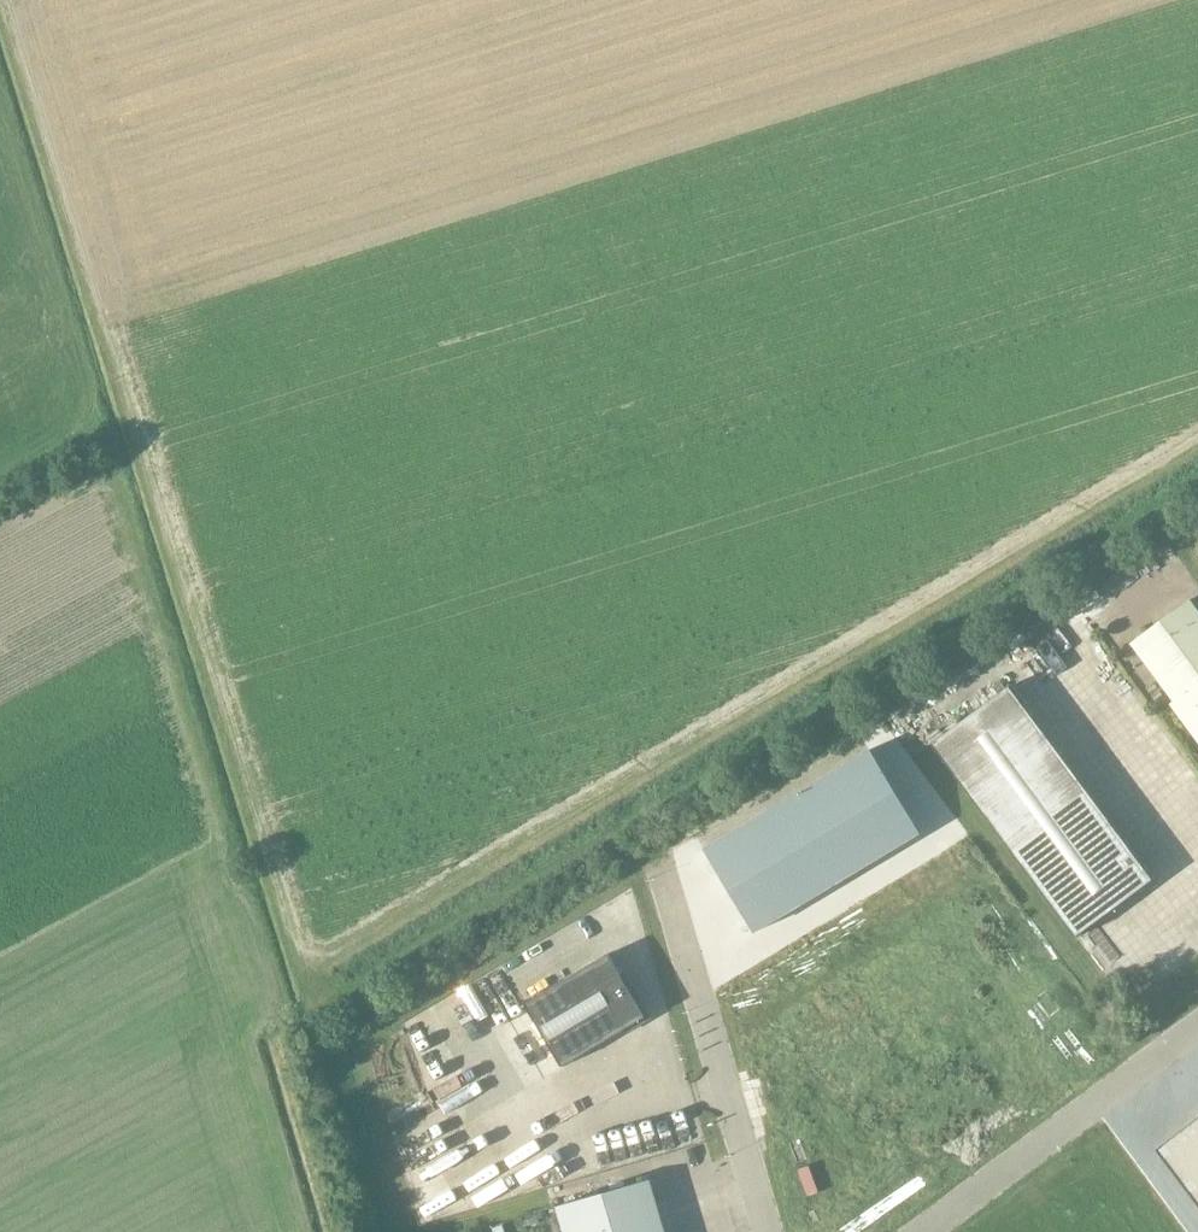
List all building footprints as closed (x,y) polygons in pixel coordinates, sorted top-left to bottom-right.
[(1128,645),(1197,738),(1197,615),(1187,601),(1128,645)] [(1150,881),(1007,688),(929,745),(1073,939),(1150,881)] [(870,749),(703,849),(753,933),(921,833),(870,749)] [(643,1019),(606,956),(522,1006),(560,1069),(643,1019)] [(1155,1150),(1197,1207),(1197,1117),(1155,1150)] [(475,1169),(468,1153),(442,1165),(435,1151),(406,1165),(426,1209),(453,1196),(447,1182),(475,1169)] [(555,1207),(563,1231),(665,1231),(649,1180),(555,1207)]
